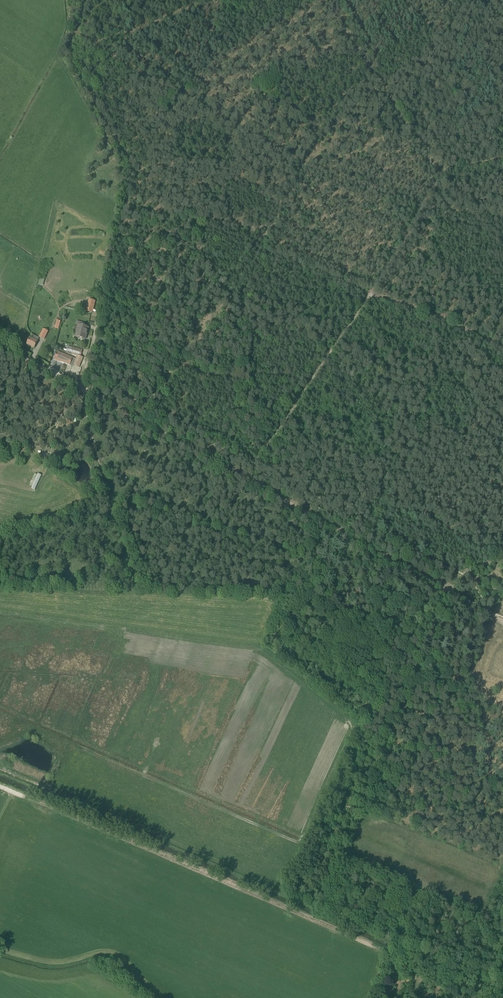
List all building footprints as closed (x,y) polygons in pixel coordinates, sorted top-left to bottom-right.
[(96,301),(89,300),(86,312),(93,313),(96,301)] [(86,335),(88,328),(80,325),(78,332),(79,333),(78,337),(84,339),(85,334),(86,335)] [(44,339),(45,337),(46,335),(48,331),(43,329),(39,337),(44,339)] [(27,344),(34,348),(39,339),(31,335),(27,344)] [(71,354),(71,353),(81,356),(82,350),(77,349),(68,346),(66,352),(67,353),(71,354)] [(69,365),(72,358),(57,352),(55,359),(69,365)] [(78,356),(74,365),(79,367),(83,358),(78,356)]
